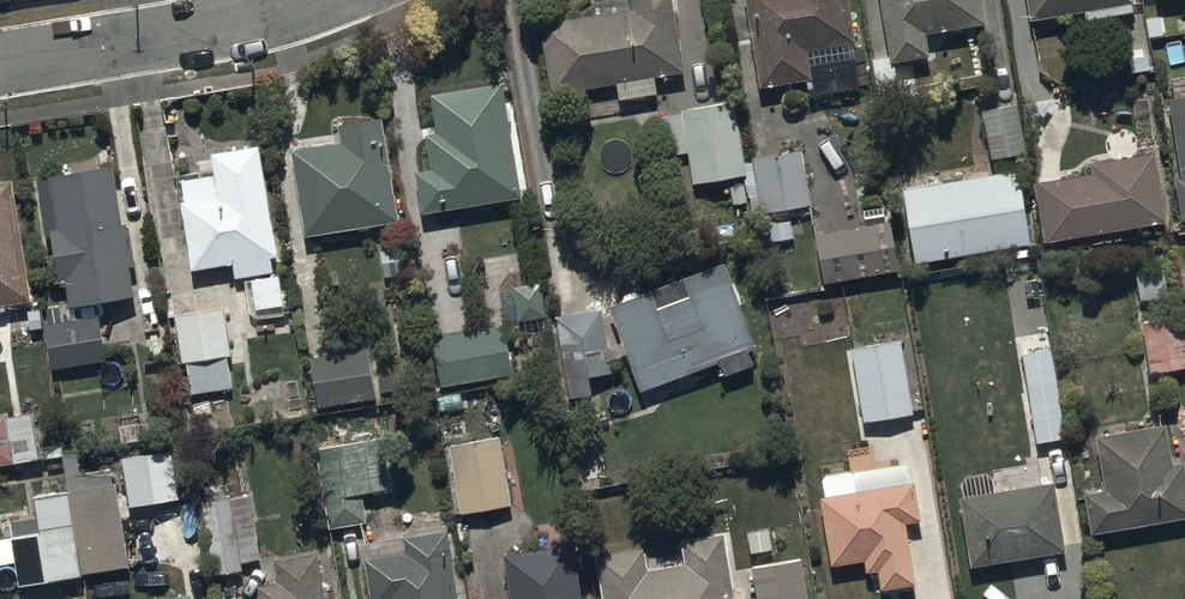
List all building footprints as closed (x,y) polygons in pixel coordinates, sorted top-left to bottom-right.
[(540,26),(552,101),(617,91),(620,107),(659,101),(657,85),(689,80),(676,0),(632,0),(633,11),(540,26)] [(762,91),(772,90),(773,93),(812,86),(807,57),(858,47),(849,0),(746,0),(762,91)] [(893,71),(933,64),(929,42),(987,31),(981,0),(880,0),(893,71)] [(1032,27),(1084,18),(1085,26),(1134,17),(1131,0),(1027,0),(1032,27)] [(431,175),(417,177),(422,221),(522,207),(506,88),(431,98),(437,140),(427,141),(431,175)] [(1166,103),(1180,181),(1174,183),(1181,226),(1184,225),(1184,100),(1166,103)] [(736,105),(658,117),(665,161),(689,157),(694,190),(748,182),(736,105)] [(1027,157),(1016,108),(980,115),(990,164),(1027,157)] [(340,149),(293,156),(306,243),(401,228),(384,121),(337,128),(340,149)] [(187,209),(181,210),(193,278),(232,271),(234,284),(274,277),(272,265),(280,264),(260,152),(212,160),(216,181),(183,187),(187,209)] [(807,154),(750,162),(757,219),(801,213),(802,220),(816,219),(807,154)] [(1093,178),(1033,187),(1042,248),(1166,231),(1155,157),(1092,166),(1093,178)] [(1015,171),(901,188),(916,269),(1029,249),(1015,171)] [(118,176),(38,186),(46,244),(51,244),(57,287),(66,286),(70,316),(136,307),(132,275),(139,274),(133,233),(126,234),(118,176)] [(9,317),(8,312),(34,308),(14,186),(0,188),(0,318),(9,317)] [(894,223),(816,233),(823,289),(901,278),(894,223)] [(727,267),(609,311),(642,399),(672,388),(676,397),(695,390),(692,381),(720,370),(725,383),(753,372),(748,358),(759,354),(727,267)] [(1164,273),(1134,276),(1137,305),(1167,302),(1164,273)] [(281,280),(252,284),(256,315),(285,311),(281,280)] [(543,287),(514,291),(519,326),(548,322),(543,287)] [(225,308),(177,313),(181,367),(185,367),(188,397),(233,393),(225,308)] [(615,377),(603,312),(556,319),(568,404),(593,401),(590,381),(615,377)] [(100,318),(43,327),(51,377),(108,368),(100,318)] [(1141,326),(1148,380),(1184,375),(1184,322),(1184,321),(1141,326)] [(515,381),(506,327),(430,340),(439,395),(515,381)] [(904,342),(853,350),(865,426),(916,418),(904,342)] [(370,352),(310,362),(318,415),(378,405),(370,352)] [(1052,353),(1020,359),(1037,450),(1069,444),(1052,353)] [(0,419),(0,473),(43,467),(36,419),(12,423),(11,417),(0,419)] [(1083,499),(1089,542),(1184,528),(1184,469),(1184,467),(1173,469),(1167,430),(1094,441),(1102,496),(1083,499)] [(512,510),(500,438),(449,447),(461,519),(512,510)] [(319,452),(333,561),(370,557),(364,501),(391,498),(385,444),(319,452)] [(875,462),(873,450),(852,452),(854,477),(824,480),(827,504),(822,505),(832,573),(866,567),(867,579),(871,578),(873,591),(881,597),(918,592),(909,531),(921,529),(916,489),(911,489),(908,467),(903,468),(901,458),(875,462)] [(173,452),(123,459),(130,516),(180,509),(173,452)] [(964,502),(960,502),(972,574),(1069,558),(1057,488),(995,498),(991,473),(960,479),(964,502)] [(71,493),(84,571),(129,563),(115,485),(71,493)] [(84,571),(71,493),(34,499),(38,520),(9,525),(20,593),(85,582),(84,571)] [(230,500),(201,505),(213,582),(244,577),(242,569),(263,565),(252,500),(230,504),(230,500)] [(596,558),(603,598),(735,598),(726,544),(731,544),(729,531),(679,540),(684,569),(647,575),(643,550),(596,558)] [(449,537),(405,544),(407,558),(362,566),(368,598),(460,598),(449,537)] [(505,561),(511,598),(584,598),(577,550),(505,561)] [(750,568),(756,598),(807,598),(800,559),(750,568)] [(260,591),(261,598),(326,598),(320,560),(276,566),(279,588),(260,591)]
